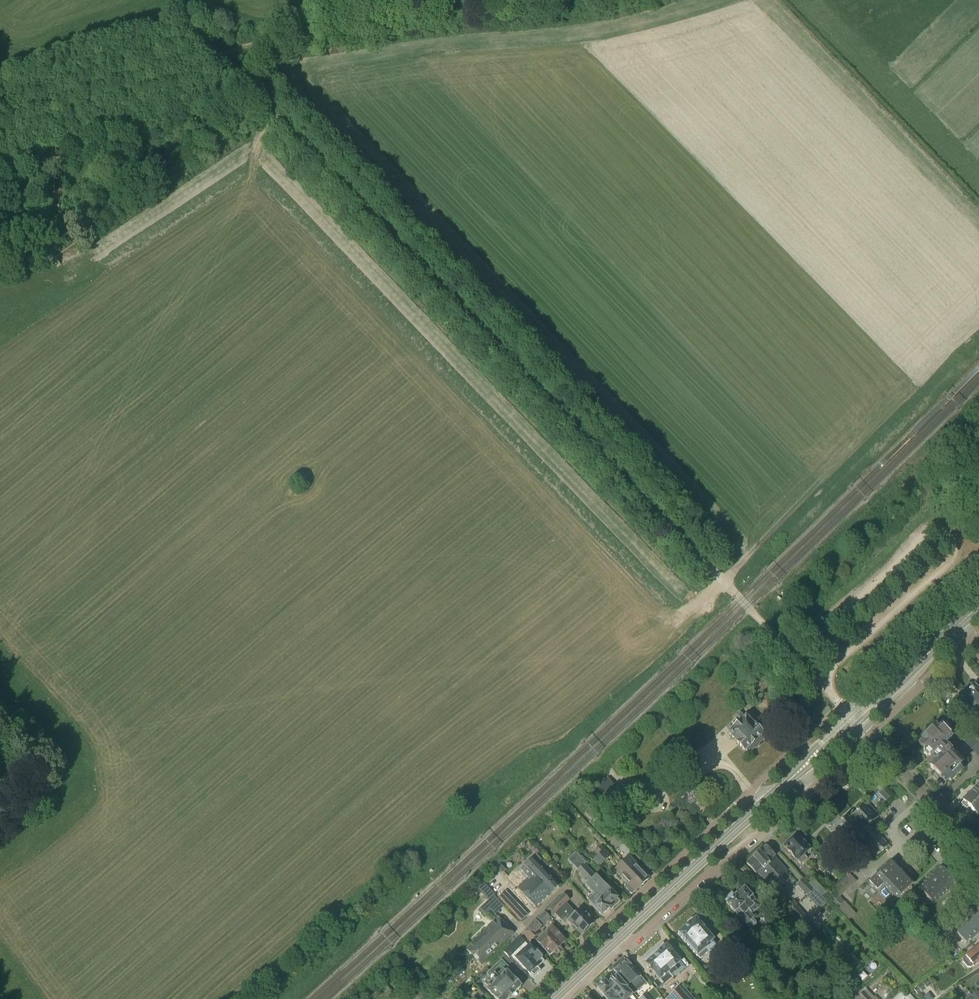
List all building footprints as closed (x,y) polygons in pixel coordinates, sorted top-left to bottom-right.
[(807,620),(814,627),(819,622),(812,615),(807,620)] [(978,707),(978,691),(974,686),(973,686),(971,684),(968,684),(963,689),(964,692),(978,707)] [(964,692),(961,691),(958,694),(958,697),(960,699),(959,700),(967,707),(964,710),(970,716),(973,713),(978,720),(978,707),(964,692)] [(957,717),(964,725),(970,720),(962,712),(957,717)] [(737,726),(753,743),(762,735),(753,726),(745,718),(744,719),(739,713),(735,718),(740,723),(737,726)] [(927,730),(929,732),(921,740),(927,746),(923,749),(923,753),(926,756),(930,756),(942,744),(943,745),(951,738),(945,732),(946,731),(937,721),(927,730)] [(753,743),(737,726),(729,734),(737,742),(736,742),(745,751),(753,743)] [(963,740),(955,732),(951,736),(953,737),(959,743),(963,740)] [(967,745),(975,737),(971,733),(964,741),(967,745)] [(959,743),(953,737),(949,741),(957,749),(960,745),(959,743)] [(971,748),(978,741),(975,737),(967,745),(971,748)] [(942,744),(930,756),(934,761),(947,749),(943,745),(942,744)] [(947,749),(934,761),(929,766),(935,772),(933,774),(944,785),(949,781),(951,783),(962,772),(962,764),(947,749)] [(780,753),(772,759),(775,763),(783,756),(780,753)] [(604,797),(616,788),(608,778),(596,787),(604,797)] [(959,803),(964,809),(967,806),(975,815),(976,814),(976,815),(978,812),(978,784),(961,801),(962,801),(959,803)] [(622,798),(626,795),(620,787),(616,790),(615,789),(604,797),(612,807),(623,799),(622,798)] [(886,801),(890,798),(883,791),(879,794),(886,801)] [(888,846),(869,826),(879,817),(866,803),(855,813),(853,811),(847,817),(846,816),(832,829),(852,850),(862,840),(877,856),(888,846)] [(592,822),(605,835),(612,829),(599,816),(592,822)] [(912,826),(918,834),(925,828),(919,820),(912,826)] [(810,849),(796,834),(783,846),(800,865),(807,859),(804,855),(810,849)] [(929,843),(923,847),(932,857),(937,852),(929,843)] [(828,844),(821,850),(825,854),(832,847),(828,844)] [(611,856),(601,846),(595,851),(598,855),(592,860),(599,868),(611,856)] [(775,857),(765,847),(759,853),(759,854),(754,859),(753,858),(747,864),(756,874),(757,873),(770,886),(786,871),(774,858),(775,857)] [(575,852),(567,859),(588,882),(584,886),(593,895),(587,901),(600,916),(607,909),(606,907),(616,899),(610,892),(614,889),(609,883),(605,887),(589,870),(588,871),(583,865),(585,863),(575,852)] [(532,881),(544,870),(537,864),(541,860),(537,855),(533,858),(532,858),(520,869),(528,877),(524,881),(519,876),(512,883),(520,892),(532,881)] [(628,856),(621,863),(642,885),(649,878),(628,856)] [(883,884),(897,899),(912,885),(890,862),(876,876),(875,874),(867,882),(875,890),(883,884)] [(642,885),(621,863),(614,870),(629,886),(626,888),(632,894),(634,892),(642,885)] [(941,868),(919,889),(933,904),(955,883),(941,868)] [(549,876),(544,870),(532,881),(547,897),(558,886),(553,880),(553,878),(551,876),(549,876)] [(845,876),(834,887),(838,891),(849,880),(845,876)] [(809,883),(821,896),(828,890),(815,877),(809,883)] [(796,885),(807,896),(813,890),(803,879),(796,885)] [(532,881),(520,892),(535,908),(547,897),(532,881)] [(484,883),(480,887),(490,899),(479,909),(486,916),(491,911),(495,915),(504,906),(494,895),(495,895),(484,883)] [(732,893),(724,900),(727,903),(726,904),(734,913),(734,912),(745,924),(749,929),(752,929),(756,926),(756,923),(752,918),(751,917),(754,915),(756,917),(763,911),(759,907),(751,897),(752,897),(744,888),(735,896),(732,893)] [(509,895),(506,891),(505,891),(498,897),(521,921),(527,915),(509,895)] [(836,893),(828,900),(836,909),(844,902),(836,893)] [(581,935),(594,923),(581,909),(576,914),(566,903),(570,900),(564,894),(549,908),(562,922),(566,918),(581,935)] [(810,921),(796,905),(789,911),(803,927),(810,921)] [(544,912),(537,920),(543,926),(550,919),(544,912)] [(956,934),(965,944),(978,931),(978,913),(956,934)] [(473,957),(506,925),(499,917),(466,949),(473,957)] [(686,927),(678,934),(695,955),(713,940),(702,927),(705,925),(705,923),(700,918),(698,918),(696,920),(691,919),(687,923),(686,927)] [(541,928),(535,921),(522,934),(529,942),(537,935),(535,934),(541,928)] [(506,925),(473,957),(481,964),(514,933),(506,925)] [(557,948),(559,946),(565,941),(559,935),(562,933),(556,926),(553,929),(552,927),(547,932),(554,940),(551,942),(557,948)] [(941,936),(937,931),(932,935),(936,940),(941,936)] [(554,940),(547,932),(537,942),(550,955),(554,951),(556,954),(562,949),(559,946),(557,948),(551,942),(554,940)] [(504,952),(509,958),(512,955),(530,974),(531,974),(534,977),(540,971),(537,968),(538,967),(536,965),(541,960),(542,957),(536,952),(535,953),(519,936),(503,951),(504,952)] [(978,960),(978,943),(968,952),(967,951),(964,954),(973,965),(978,960)] [(676,972),(674,968),(680,963),(666,947),(645,965),(659,981),(660,981),(664,986),(672,978),(671,977),(676,972)] [(504,952),(498,957),(501,960),(489,971),(487,968),(473,981),(477,985),(487,975),(495,983),(487,990),(495,998),(508,998),(521,987),(507,972),(510,969),(507,966),(512,961),(509,958),(504,952)] [(745,961),(747,960),(741,952),(734,957),(742,968),(746,964),(745,961)] [(646,984),(626,961),(614,971),(634,994),(646,984)] [(452,982),(464,971),(460,967),(448,978),(452,982)] [(412,969),(407,976),(415,982),(420,974),(412,969)] [(462,982),(472,974),(468,969),(458,977),(462,982)] [(632,996),(626,989),(627,988),(616,976),(607,984),(604,981),(596,988),(606,998),(628,998),(632,996)] [(918,995),(930,986),(926,981),(914,990),(918,995)] [(667,998),(693,998),(682,986),(667,998)] [(856,996),(859,998),(869,998),(861,991),(856,996)]
